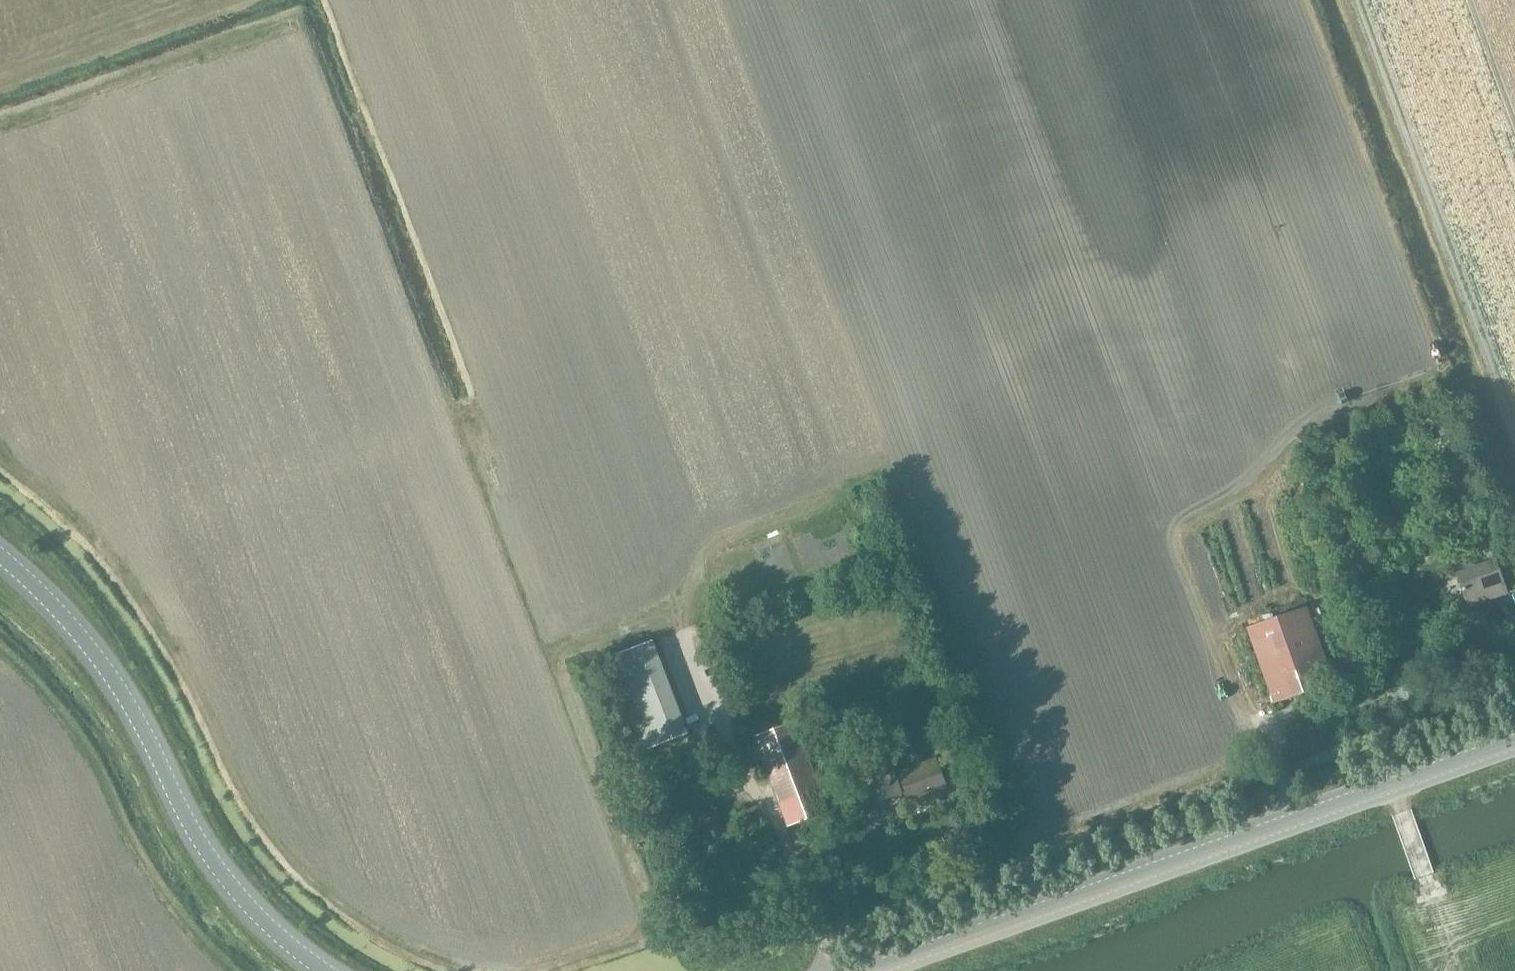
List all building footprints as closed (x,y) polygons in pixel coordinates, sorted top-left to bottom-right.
[(1496,561),(1458,575),(1470,605),(1507,592),(1496,561)] [(1248,628),(1274,704),(1335,682),(1308,606),(1248,628)] [(648,757),(693,739),(657,645),(612,663),(648,757)] [(755,736),(756,740),(789,827),(829,811),(795,721),(755,736)] [(901,792),(898,785),(903,783),(910,801),(947,787),(936,759),(899,773),(900,775),(895,777),(888,760),(868,768),(881,800),(901,792)]
